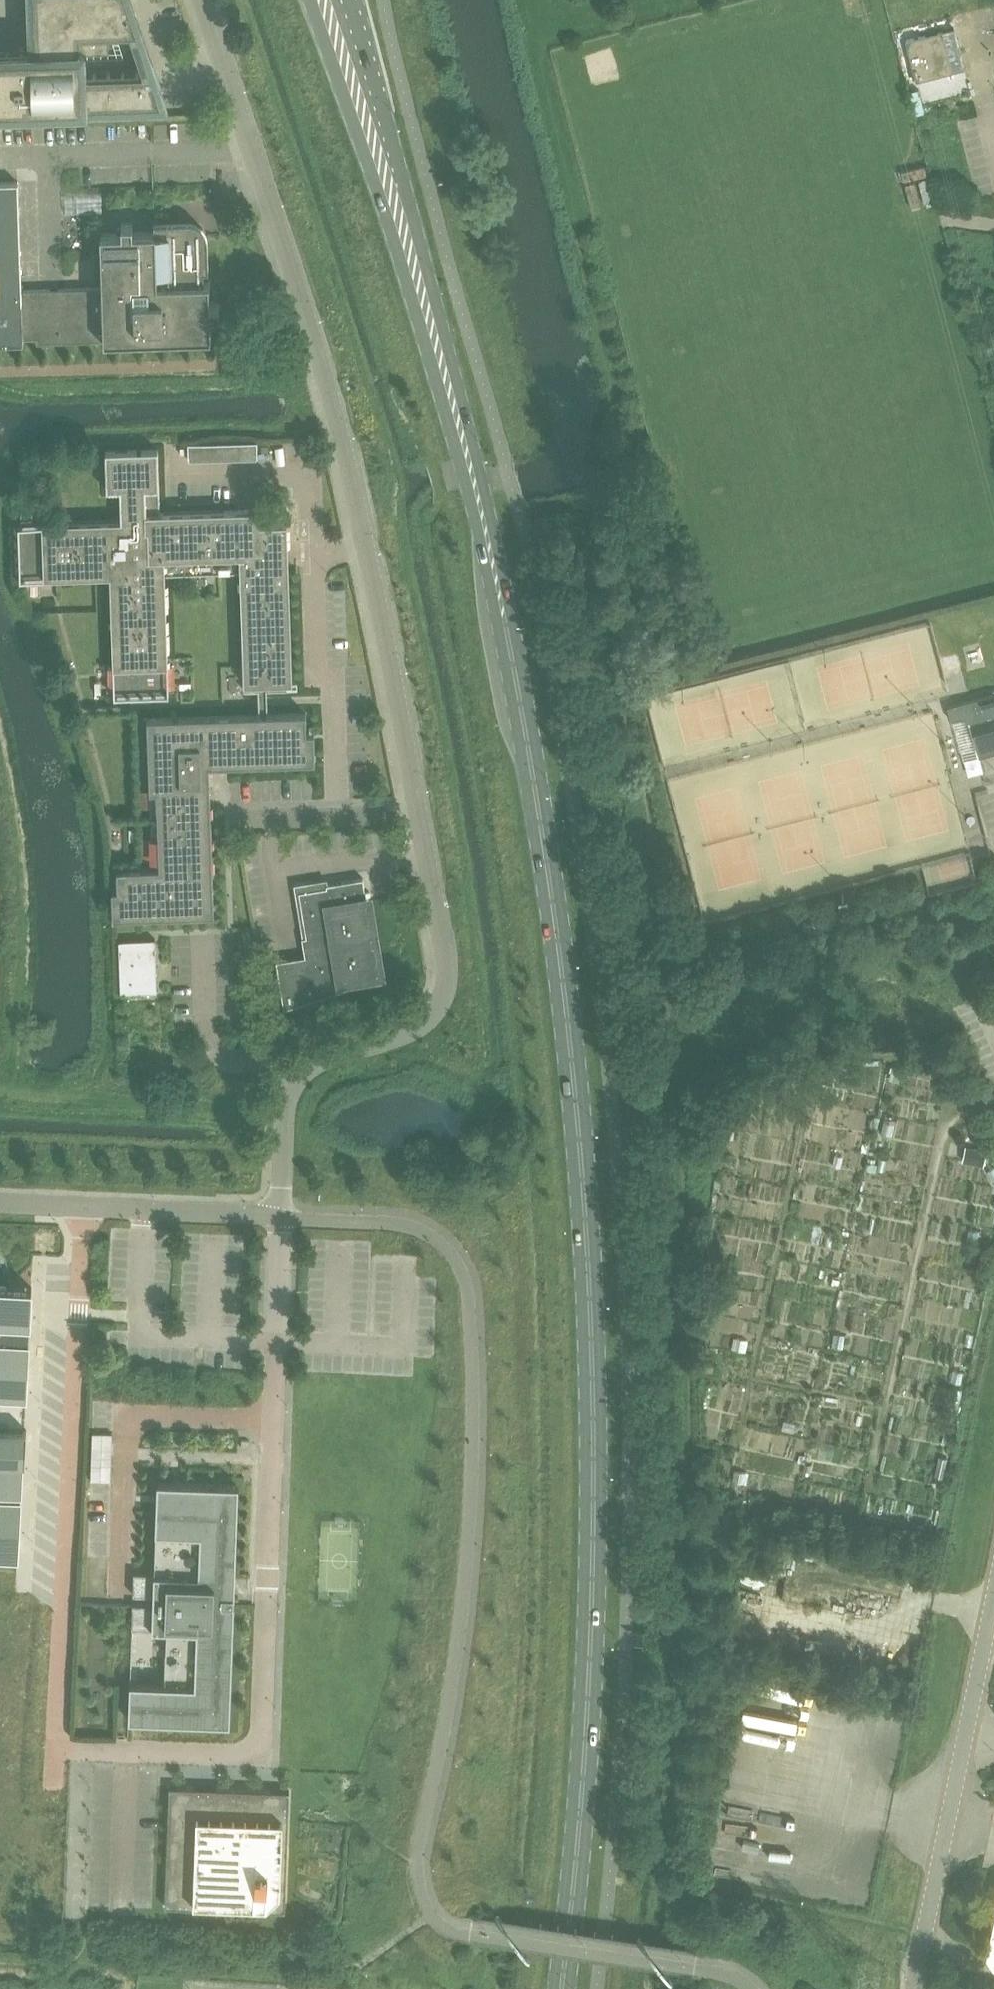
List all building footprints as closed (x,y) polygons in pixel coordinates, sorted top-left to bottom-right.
[(0,54),(0,108),(154,103),(159,94),(152,71),(81,72),(81,66),(80,59),(87,52),(109,52),(108,32),(130,31),(136,23),(128,0),(33,0),(34,53),(0,54)] [(907,40),(910,52),(917,77),(949,69),(940,31),(907,40)] [(923,165),(900,171),(903,180),(926,174),(923,165)] [(918,180),(924,204),(933,201),(927,178),(918,180)] [(0,182),(0,344),(23,343),(23,338),(36,338),(36,343),(210,337),(210,315),(219,315),(219,304),(209,304),(209,281),(204,281),(203,270),(208,270),(207,241),(207,238),(206,235),(205,232),(203,229),(201,226),(199,224),(196,223),(193,221),(190,221),(187,221),(153,222),(154,231),(132,232),(132,222),(121,223),(121,227),(116,227),(117,233),(100,233),(101,287),(21,290),(18,181),(0,182)] [(905,184),(911,207),(920,205),(914,181),(905,184)] [(239,570),(243,690),(286,689),(286,682),(292,682),(287,523),(259,524),(259,510),(143,513),(142,488),(156,487),(155,449),(103,451),(104,488),(117,488),(119,520),(14,523),(16,579),(107,576),(111,698),(166,696),(163,572),(239,570)] [(262,451),(237,451),(236,464),(262,465),(262,451)] [(947,671),(962,667),(958,654),(943,657),(947,671)] [(304,715),(286,715),(286,689),(243,690),(243,717),(146,720),(148,792),(155,792),(158,870),(115,872),(116,891),(111,892),(112,919),(211,915),(206,766),(313,761),(311,734),(305,735),(304,715)] [(767,692),(762,724),(786,728),(791,696),(767,692)] [(993,751),(993,693),(947,705),(951,719),(964,716),(965,721),(970,720),(979,755),(993,751)] [(343,977),(375,972),(363,900),(362,900),(358,878),(322,884),(323,887),(295,891),(303,936),(298,936),(302,955),(273,960),(281,1007),(345,986),(343,977)] [(119,940),(121,992),(156,991),(155,939),(119,940)] [(983,1165),(987,1149),(965,1145),(962,1160),(983,1165)] [(17,1552),(22,1462),(24,1462),(25,1429),(23,1429),(25,1404),(24,1404),(25,1394),(29,1324),(31,1287),(0,1285),(0,1551),(17,1552)] [(120,1435),(100,1434),(99,1482),(118,1483),(120,1435)] [(231,1484),(157,1481),(154,1571),(134,1570),(133,1588),(153,1589),(153,1597),(133,1596),(128,1719),(230,1722),(234,1599),(226,1599),(231,1484)] [(289,1797),(290,1790),(216,1787),(216,1793),(192,1792),(192,1786),(169,1785),(165,1906),(172,1906),(172,1900),(193,1901),(193,1907),(255,1910),(255,1903),(266,1904),(266,1910),(285,1911),(286,1892),(280,1892),(280,1880),(286,1881),(289,1818),(282,1818),(283,1797),(289,1797)] [(990,1928),(985,1953),(992,1964),(993,1965),(993,1911),(990,1928)]
